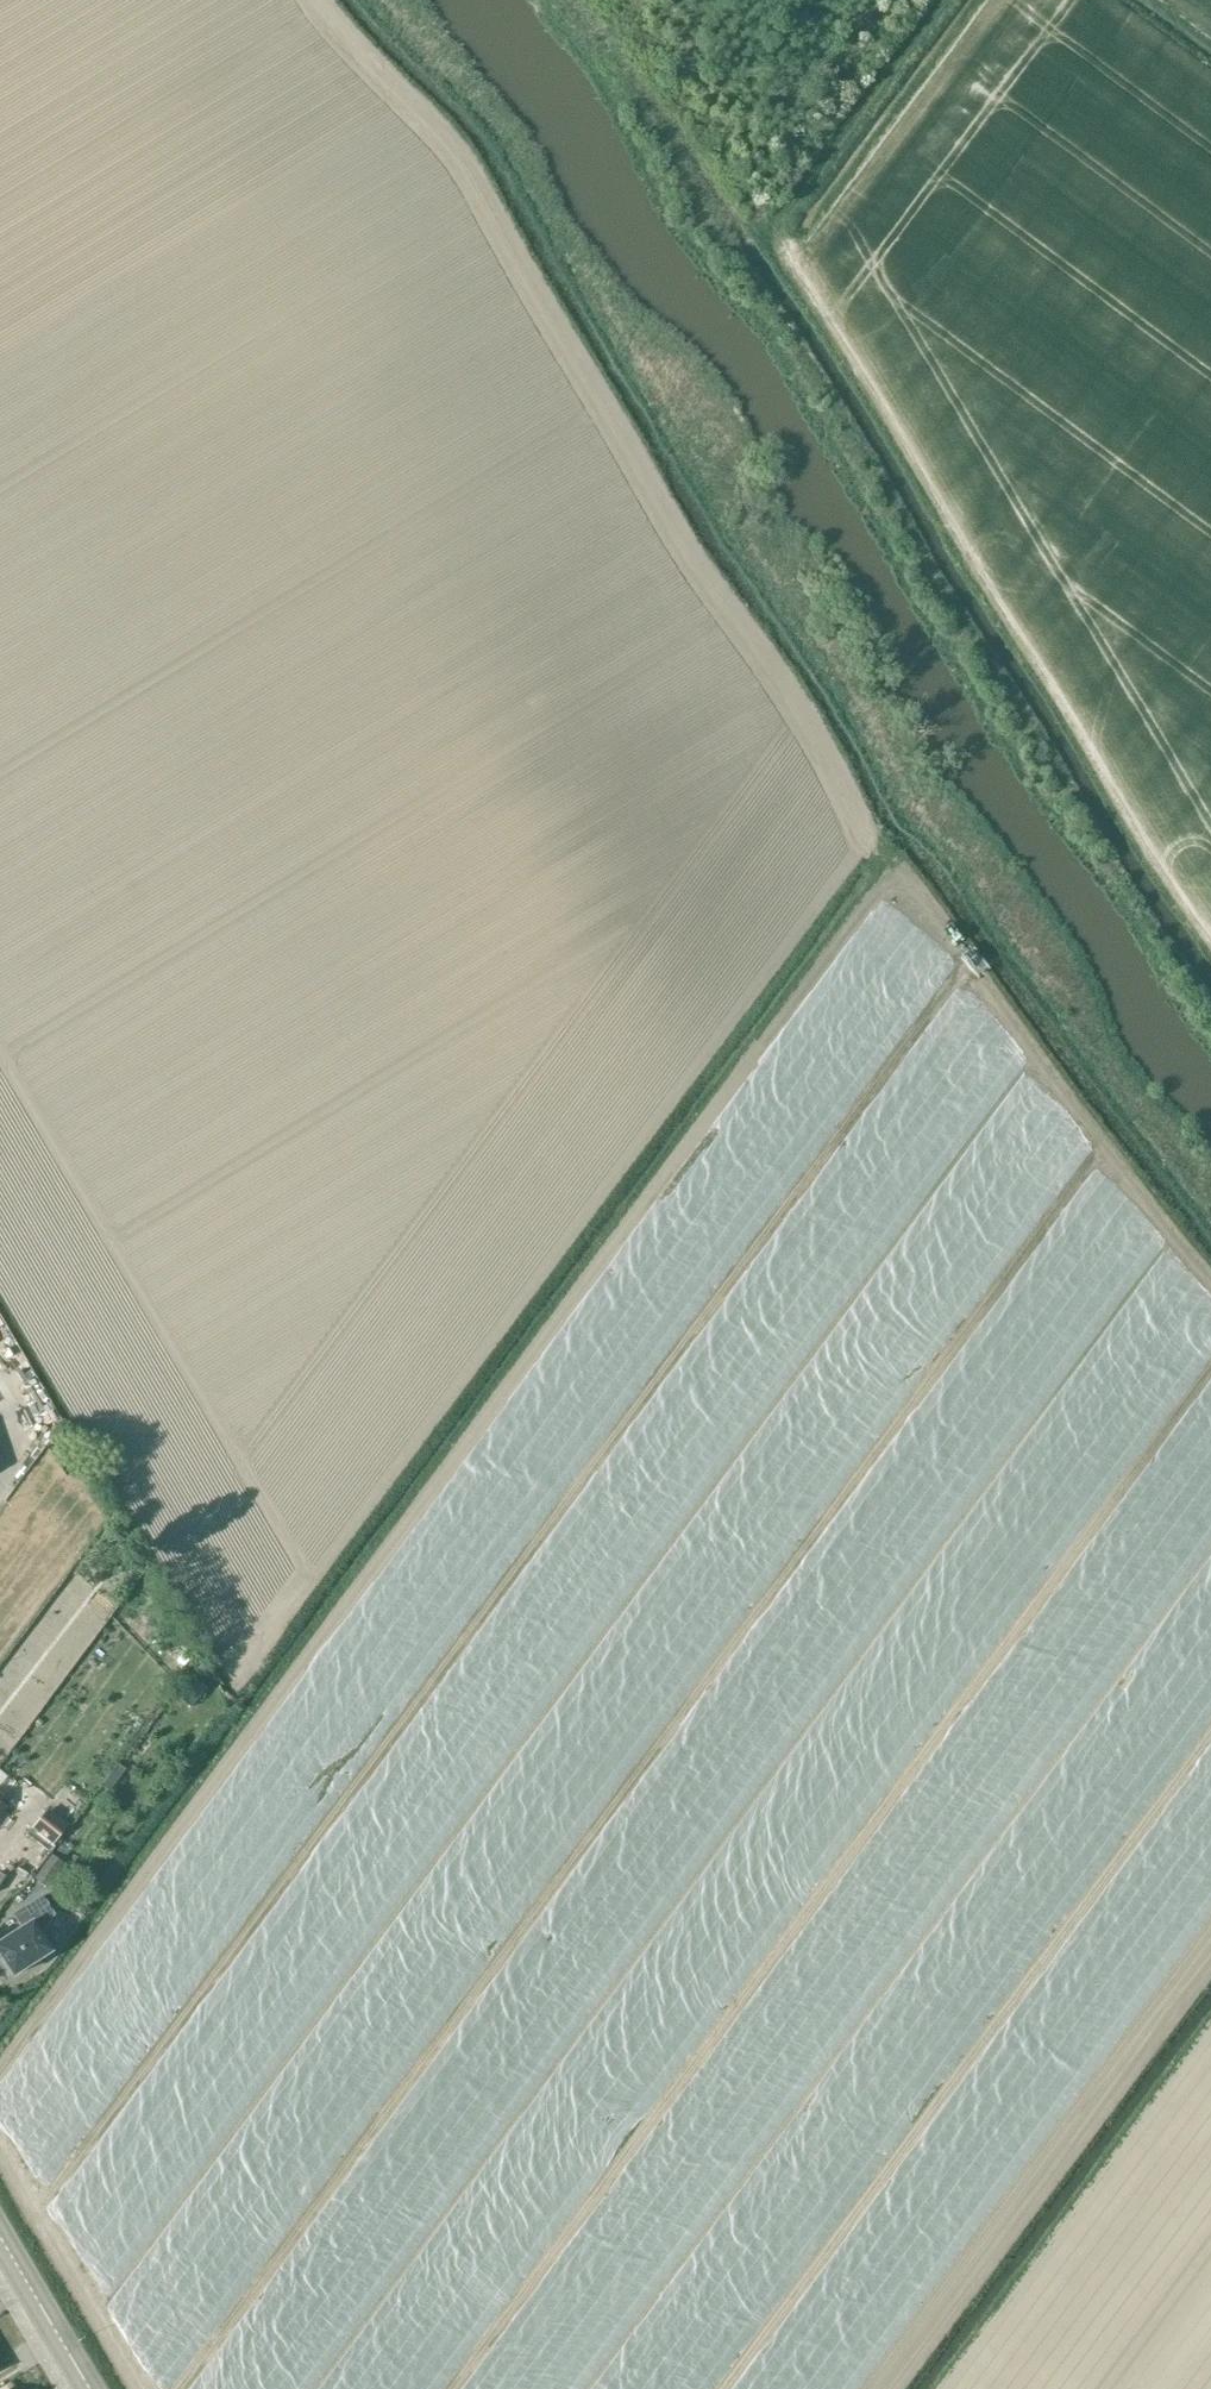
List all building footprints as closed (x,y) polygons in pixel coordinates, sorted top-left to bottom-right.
[(54,1849),(52,1848),(68,1828),(47,1811),(26,1836),(50,1855),(54,1849)] [(48,1887),(64,1864),(52,1855),(35,1878),(48,1887)] [(54,1914),(43,1897),(15,1914),(24,1928),(0,1943),(0,1956),(13,1976),(52,1952),(41,1934),(54,1914)]
